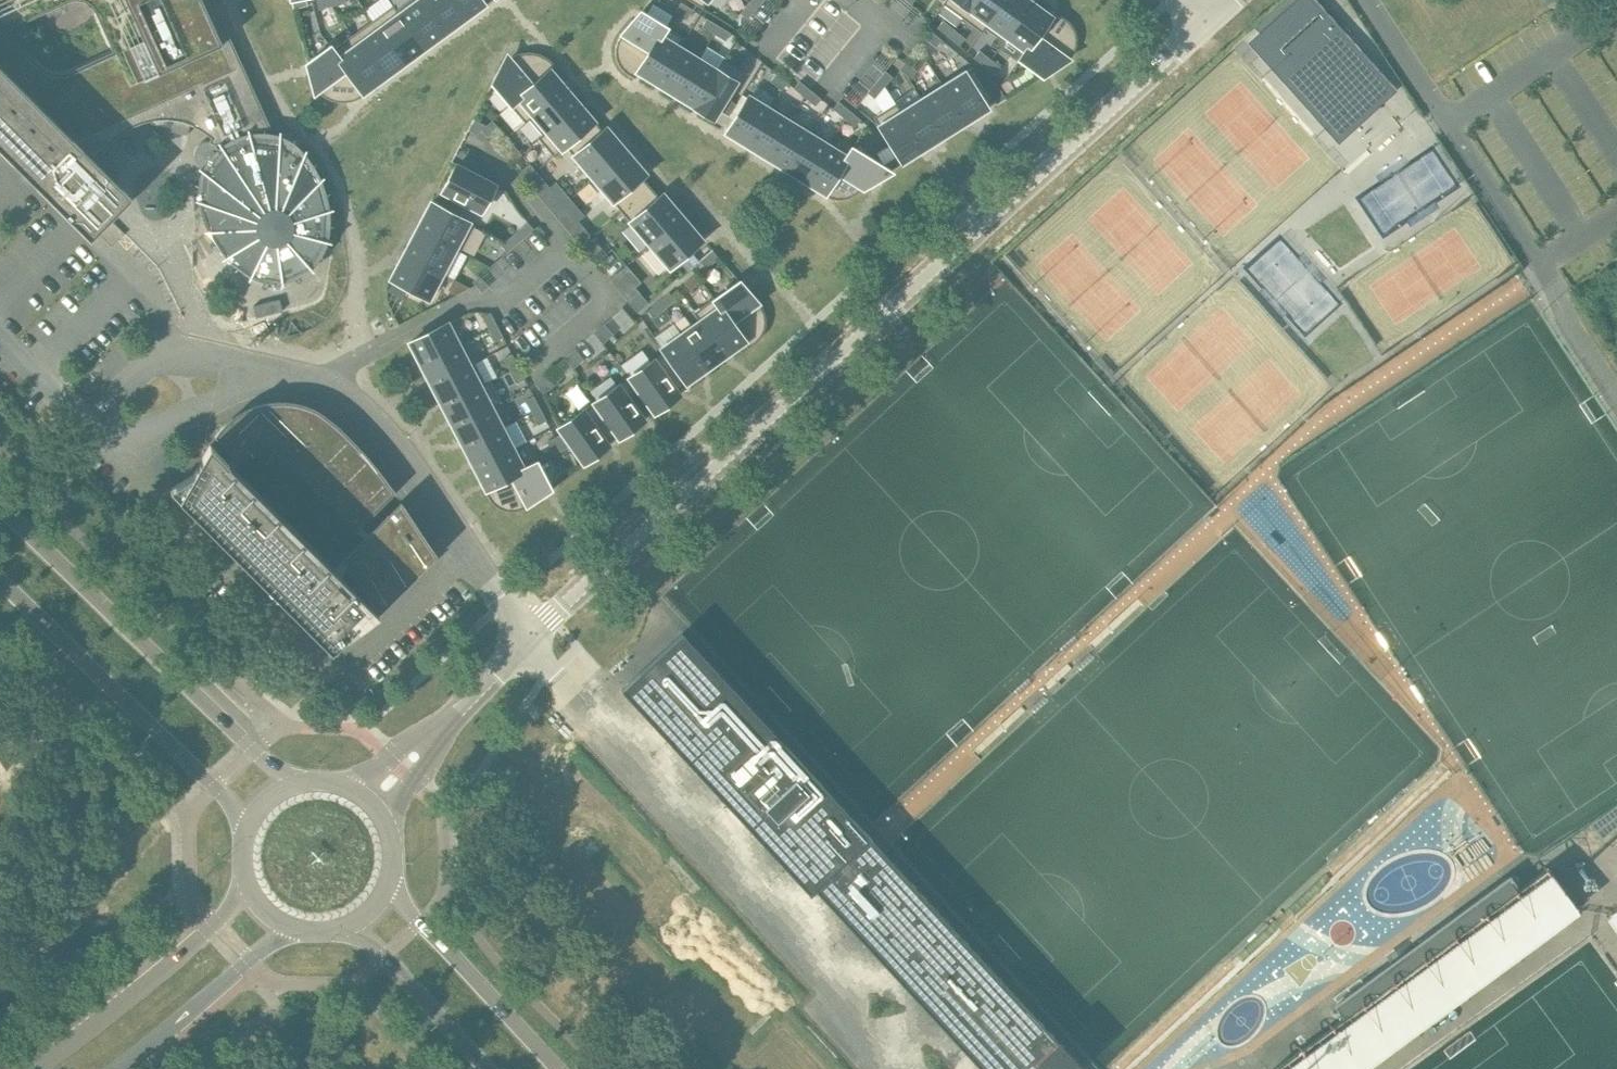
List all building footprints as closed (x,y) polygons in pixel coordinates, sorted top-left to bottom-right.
[(91,238),(98,232),(112,246),(125,233),(110,219),(132,197),(94,159),(114,140),(120,134),(127,130),(134,126),(142,123),(150,121),(158,119),(166,119),(174,120),(172,130),(187,134),(190,124),(198,128),(205,132),(211,137),(209,140),(210,141),(211,141),(212,141),(213,142),(214,143),(215,144),(216,145),(217,146),(218,147),(218,148),(219,150),(225,162),(235,157),(235,156),(234,156),(234,155),(234,154),(234,153),(234,152),(235,152),(235,151),(235,150),(236,149),(236,148),(237,148),(238,147),(239,147),(240,146),(241,146),(242,146),(243,146),(244,146),(244,147),(245,147),(246,147),(246,148),(247,148),(247,149),(248,149),(248,150),(249,150),(249,151),(259,146),(257,141),(259,134),(260,131),(271,126),(214,0),(0,0),(0,147),(91,238)] [(294,8),(308,5),(306,0),(292,0),(294,8)] [(319,9),(335,5),(334,0),(317,0),(319,9)] [(398,8),(427,47),(447,32),(423,0),(409,0),(398,8)] [(447,32),(467,18),(454,0),(423,0),(447,32)] [(467,18),(485,5),(482,0),(483,0),(454,0),(467,18)] [(977,0),(948,0),(944,4),(946,6),(964,19),(977,0)] [(1006,0),(977,0),(964,19),(982,32),(985,28),(1006,0)] [(985,28),(1004,42),(1007,38),(1033,3),(1029,0),(1006,0),(985,28)] [(1253,26),(1348,131),(1392,91),(1310,0),(1282,0),(1253,26)] [(1438,10),(1428,0),(1412,0),(1403,8),(1421,27),(1438,10)] [(681,2),(676,10),(689,17),(693,10),(681,2)] [(750,2),(740,13),(747,19),(757,8),(750,2)] [(1004,42),(1000,48),(1017,61),(1019,59),(1020,60),(1056,11),(1054,10),(1050,16),(1033,3),(1007,38),(1004,42)] [(393,5),(375,18),(407,62),(427,47),(398,8),(396,9),(393,5)] [(667,26),(641,11),(620,37),(618,40),(617,44),(616,47),(616,51),(616,54),(617,58),(618,61),(619,65),(620,66),(623,69),(624,70),(627,72),(635,78),(639,72),(662,36),(661,35),(667,26)] [(1042,76),(1064,63),(1067,60),(1069,58),(1072,55),(1074,52),(1076,47),(1076,43),(1077,40),(1076,36),(1076,33),(1074,29),(1073,26),(1071,23),(1067,19),(1056,11),(1020,60),(1042,76)] [(375,18),(355,33),(387,76),(407,62),(375,18)] [(714,33),(719,25),(707,18),(702,26),(714,33)] [(949,37),(955,30),(943,20),(937,27),(949,37)] [(731,33),(719,25),(714,33),(726,41),(731,33)] [(955,30),(949,37),(959,45),(965,38),(955,30)] [(937,47),(942,40),(931,31),(926,38),(937,47)] [(355,33),(335,48),(367,91),(387,76),(355,33)] [(662,36),(639,72),(644,76),(658,84),(680,47),(662,36)] [(330,45),(307,62),(311,78),(312,80),(313,82),(314,84),(315,86),(316,88),(318,90),(319,92),(321,93),(323,95),(324,96),(326,97),(328,98),(331,99),(333,100),(335,101),(337,101),(339,102),(342,102),(344,102),(346,102),(348,102),(351,101),(353,101),(355,100),(357,99),(359,98),(361,97),(363,96),(366,94),(365,93),(367,91),(335,48),(333,49),(330,45)] [(699,59),(677,96),(696,107),(718,71),(717,70),(723,59),(724,57),(707,46),(699,59)] [(677,96),(699,59),(680,47),(658,84),(677,96)] [(979,50),(973,57),(986,67),(992,60),(979,50)] [(556,66),(555,64),(548,58),(542,55),(533,52),(526,52),(525,52),(518,54),(512,57),(510,58),(505,62),(504,64),(500,69),(493,83),(511,105),(551,70),(556,66)] [(718,71),(696,107),(714,119),(719,111),(727,98),(737,82),(736,81),(742,71),(725,60),(718,71)] [(986,67),(995,75),(1001,68),(992,60),(986,67)] [(911,78),(917,70),(906,61),(900,68),(911,78)] [(950,81),(973,118),(988,109),(985,104),(994,99),(980,76),(974,66),(950,81)] [(529,118),(566,87),(551,70),(511,105),(510,105),(525,122),(529,118)] [(877,82),(885,88),(894,77),(886,71),(877,82)] [(788,82),(777,73),(771,81),(782,89),(788,82)] [(983,74),(980,76),(994,99),(997,103),(1005,98),(997,85),(983,74)] [(806,97),(811,90),(801,81),(795,88),(806,97)] [(927,96),(950,132),(973,118),(950,81),(927,96)] [(877,82),(869,93),(876,99),(885,88),(877,82)] [(734,119),(726,133),(750,147),(776,106),(771,103),(776,96),(757,85),(750,96),(749,95),(734,119)] [(580,104),(566,87),(529,118),(543,135),(580,104)] [(816,106),(822,99),(811,90),(806,97),(816,106)] [(904,110),(927,147),(950,132),(927,96),(904,110)] [(727,98),(719,111),(729,116),(736,104),(727,98)] [(845,118),(851,111),(840,102),(834,109),(845,118)] [(927,147),(904,110),(902,111),(896,103),(874,117),(898,156),(902,162),(927,147)] [(594,121),(580,104),(543,135),(539,139),(554,155),(565,145),(594,121)] [(776,106),(750,147),(769,159),(794,118),(776,106)] [(856,127),(862,120),(851,111),(845,118),(856,127)] [(794,118),(769,159),(788,171),(813,129),(794,118)] [(475,119),(469,130),(477,134),(482,130),(486,125),(475,119)] [(486,125),(482,130),(488,136),(499,127),(492,120),(486,125)] [(565,145),(554,155),(554,156),(566,146),(594,178),(627,151),(607,127),(603,131),(600,127),(594,121),(565,145)] [(813,129),(788,171),(807,182),(832,141),(813,129)] [(249,151),(249,150),(248,150),(248,149),(247,149),(247,148),(246,148),(246,147),(245,147),(244,147),(244,146),(243,146),(242,146),(241,146),(240,146),(239,147),(238,147),(237,148),(236,148),(236,149),(235,150),(235,151),(235,152),(234,152),(234,153),(234,154),(234,155),(234,156),(235,156),(235,157),(225,162),(219,150),(218,148),(218,147),(217,146),(216,145),(215,144),(214,143),(213,142),(212,141),(211,141),(210,141),(209,140),(208,141),(205,141),(202,142),(199,143),(197,146),(195,149),(195,151),(195,154),(195,157),(196,160),(198,163),(200,166),(203,168),(205,169),(209,170),(210,171),(209,177),(209,180),(210,187),(210,192),(203,193),(204,198),(205,206),(207,210),(210,218),(212,222),(217,230),(219,233),(222,236),(227,240),(221,245),(224,249),(227,252),(231,254),(234,257),(238,259),(242,261),(246,262),(252,264),(248,270),(257,273),(265,275),(274,276),(283,275),(291,273),(299,269),(306,264),(313,258),(318,251),(322,244),(325,235),(318,234),(321,226),(323,219),(325,211),(325,203),(324,195),(323,193),(322,192),(320,191),(318,190),(316,190),(314,181),(311,172),(307,164),(301,156),(295,149),(293,148),(291,147),(289,147),(287,148),(286,149),(281,145),(276,141),(271,138),(259,134),(257,141),(259,146),(249,151)] [(832,141),(807,182),(823,193),(823,194),(825,195),(854,148),(852,147),(849,151),(832,141)] [(512,143),(505,149),(514,161),(522,154),(512,143)] [(854,148),(825,195),(828,197),(830,198),(835,199),(838,199),(842,199),(847,198),(850,196),(852,196),(891,171),(882,166),(854,148)] [(622,212),(651,187),(642,177),(646,174),(627,151),(594,178),(614,202),(622,212)] [(898,156),(882,166),(891,171),(902,162),(898,156)] [(496,184),(457,164),(443,192),(481,212),(496,184)] [(536,171),(530,164),(519,173),(525,180),(536,171)] [(525,180),(534,190),(545,181),(536,171),(525,180)] [(584,214),(553,179),(540,192),(571,226),(584,214)] [(650,245),(683,217),(663,193),(659,197),(651,187),(622,212),(650,245)] [(461,250),(474,225),(431,202),(418,228),(456,248),(461,250)] [(650,245),(670,268),(676,262),(703,240),(683,217),(650,245)] [(512,236),(518,243),(534,229),(528,222),(512,236)] [(592,237),(583,227),(573,236),(581,246),(592,237)] [(443,273),(456,248),(418,228),(405,253),(443,273)] [(512,236),(501,245),(507,252),(518,243),(512,236)] [(581,246),(590,257),(601,247),(592,237),(581,246)] [(706,268),(718,258),(712,251),(700,261),(706,268)] [(443,273),(405,253),(391,279),(429,299),(443,273)] [(695,273),(685,283),(691,290),(701,281),(695,273)] [(480,275),(473,281),(476,285),(482,292),(489,286),(480,275)] [(448,290),(457,294),(470,287),(454,279),(448,290)] [(714,298),(713,298),(747,346),(755,343),(757,341),(759,340),(760,338),(762,336),(763,334),(764,332),(765,330),(765,327),(766,325),(766,323),(766,321),(766,318),(765,316),(765,314),(764,312),(763,310),(761,307),(758,303),(748,291),(739,281),(732,286),(715,298),(714,298)] [(629,302),(637,312),(648,303),(640,293),(629,302)] [(658,302),(664,309),(675,300),(669,293),(658,302)] [(725,356),(744,342),(713,298),(694,312),(700,321),(725,356)] [(658,302),(648,311),(654,318),(664,309),(658,302)] [(491,312),(482,317),(489,329),(497,324),(491,312)] [(681,334),(706,369),(725,356),(700,321),(681,334)] [(448,322),(410,342),(421,364),(464,341),(459,343),(448,322)] [(604,323),(593,332),(603,343),(613,334),(604,323)] [(497,324),(489,329),(495,341),(504,337),(497,324)] [(662,348),(687,383),(706,369),(681,334),(662,348)] [(421,364),(432,385),(475,362),(464,341),(421,364)] [(655,359),(629,378),(645,399),(648,404),(654,413),(657,411),(674,399),(680,395),(677,390),(687,383),(662,348),(665,352),(655,359)] [(584,359),(575,349),(564,358),(573,368),(584,359)] [(512,354),(504,358),(510,370),(519,366),(513,355),(512,354)] [(485,382),(475,362),(432,385),(443,405),(490,381),(490,380),(485,382)] [(519,366),(510,370),(517,383),(525,379),(525,378),(519,366)] [(545,374),(535,383),(544,393),(554,384),(545,374)] [(443,405),(453,426),(501,402),(490,381),(443,405)] [(595,402),(617,433),(620,438),(645,420),(627,395),(633,391),(626,381),(620,385),(595,402)] [(532,412),(540,408),(534,395),(526,400),(532,412)] [(180,497),(332,649),(357,624),(355,622),(353,624),(350,620),(363,607),(361,605),(359,602),(364,597),(341,574),(348,567),(376,608),(399,593),(396,588),(418,574),(415,569),(437,554),(401,500),(370,532),(362,525),(395,492),(385,477),(371,460),(357,444),(350,437),(343,429),(335,422),(326,416),(318,410),(313,408),(308,406),(302,404),(297,403),(292,402),(286,401),(281,401),(275,401),(270,402),(265,403),(259,404),(254,406),(249,408),(244,411),(239,413),(234,416),(230,420),(226,423),(222,427),(218,432),(215,436),(241,461),(249,453),(253,456),(255,454),(265,464),(274,456),(277,452),(292,467),(363,538),(334,568),(211,444),(180,497)] [(501,402),(453,426),(464,447),(503,427),(492,408),(502,403),(501,402)] [(595,402),(559,428),(584,463),(609,445),(606,441),(617,433),(595,402)] [(547,420),(540,408),(532,412),(538,425),(547,420)] [(503,427),(464,447),(475,468),(513,448),(527,441),(516,420),(503,427)] [(562,434),(555,437),(562,450),(570,445),(562,434)] [(550,440),(547,441),(554,454),(562,450),(555,437),(550,440)] [(486,488),(524,469),(513,448),(475,468),(486,488)] [(538,462),(524,469),(486,488),(488,496),(490,498),(491,500),(492,502),(494,504),(496,505),(498,506),(500,508),(502,509),(504,509),(506,510),(508,510),(511,510),(513,510),(515,510),(517,510),(520,509),(522,508),(524,508),(526,506),(527,505),(541,495),(551,488),(538,462)] [(682,633),(621,689),(810,894),(815,889),(872,838),(682,633)] [(815,889),(982,1068),(1083,1068),(1084,1068),(880,847),(872,838),(815,889)] [(1274,1068),(1361,1068),(1578,909),(1548,868),(1516,891),(1506,878),(1422,940),(1428,949),(1398,971),(1391,963),(1337,1003),(1347,1016),(1274,1068)]
